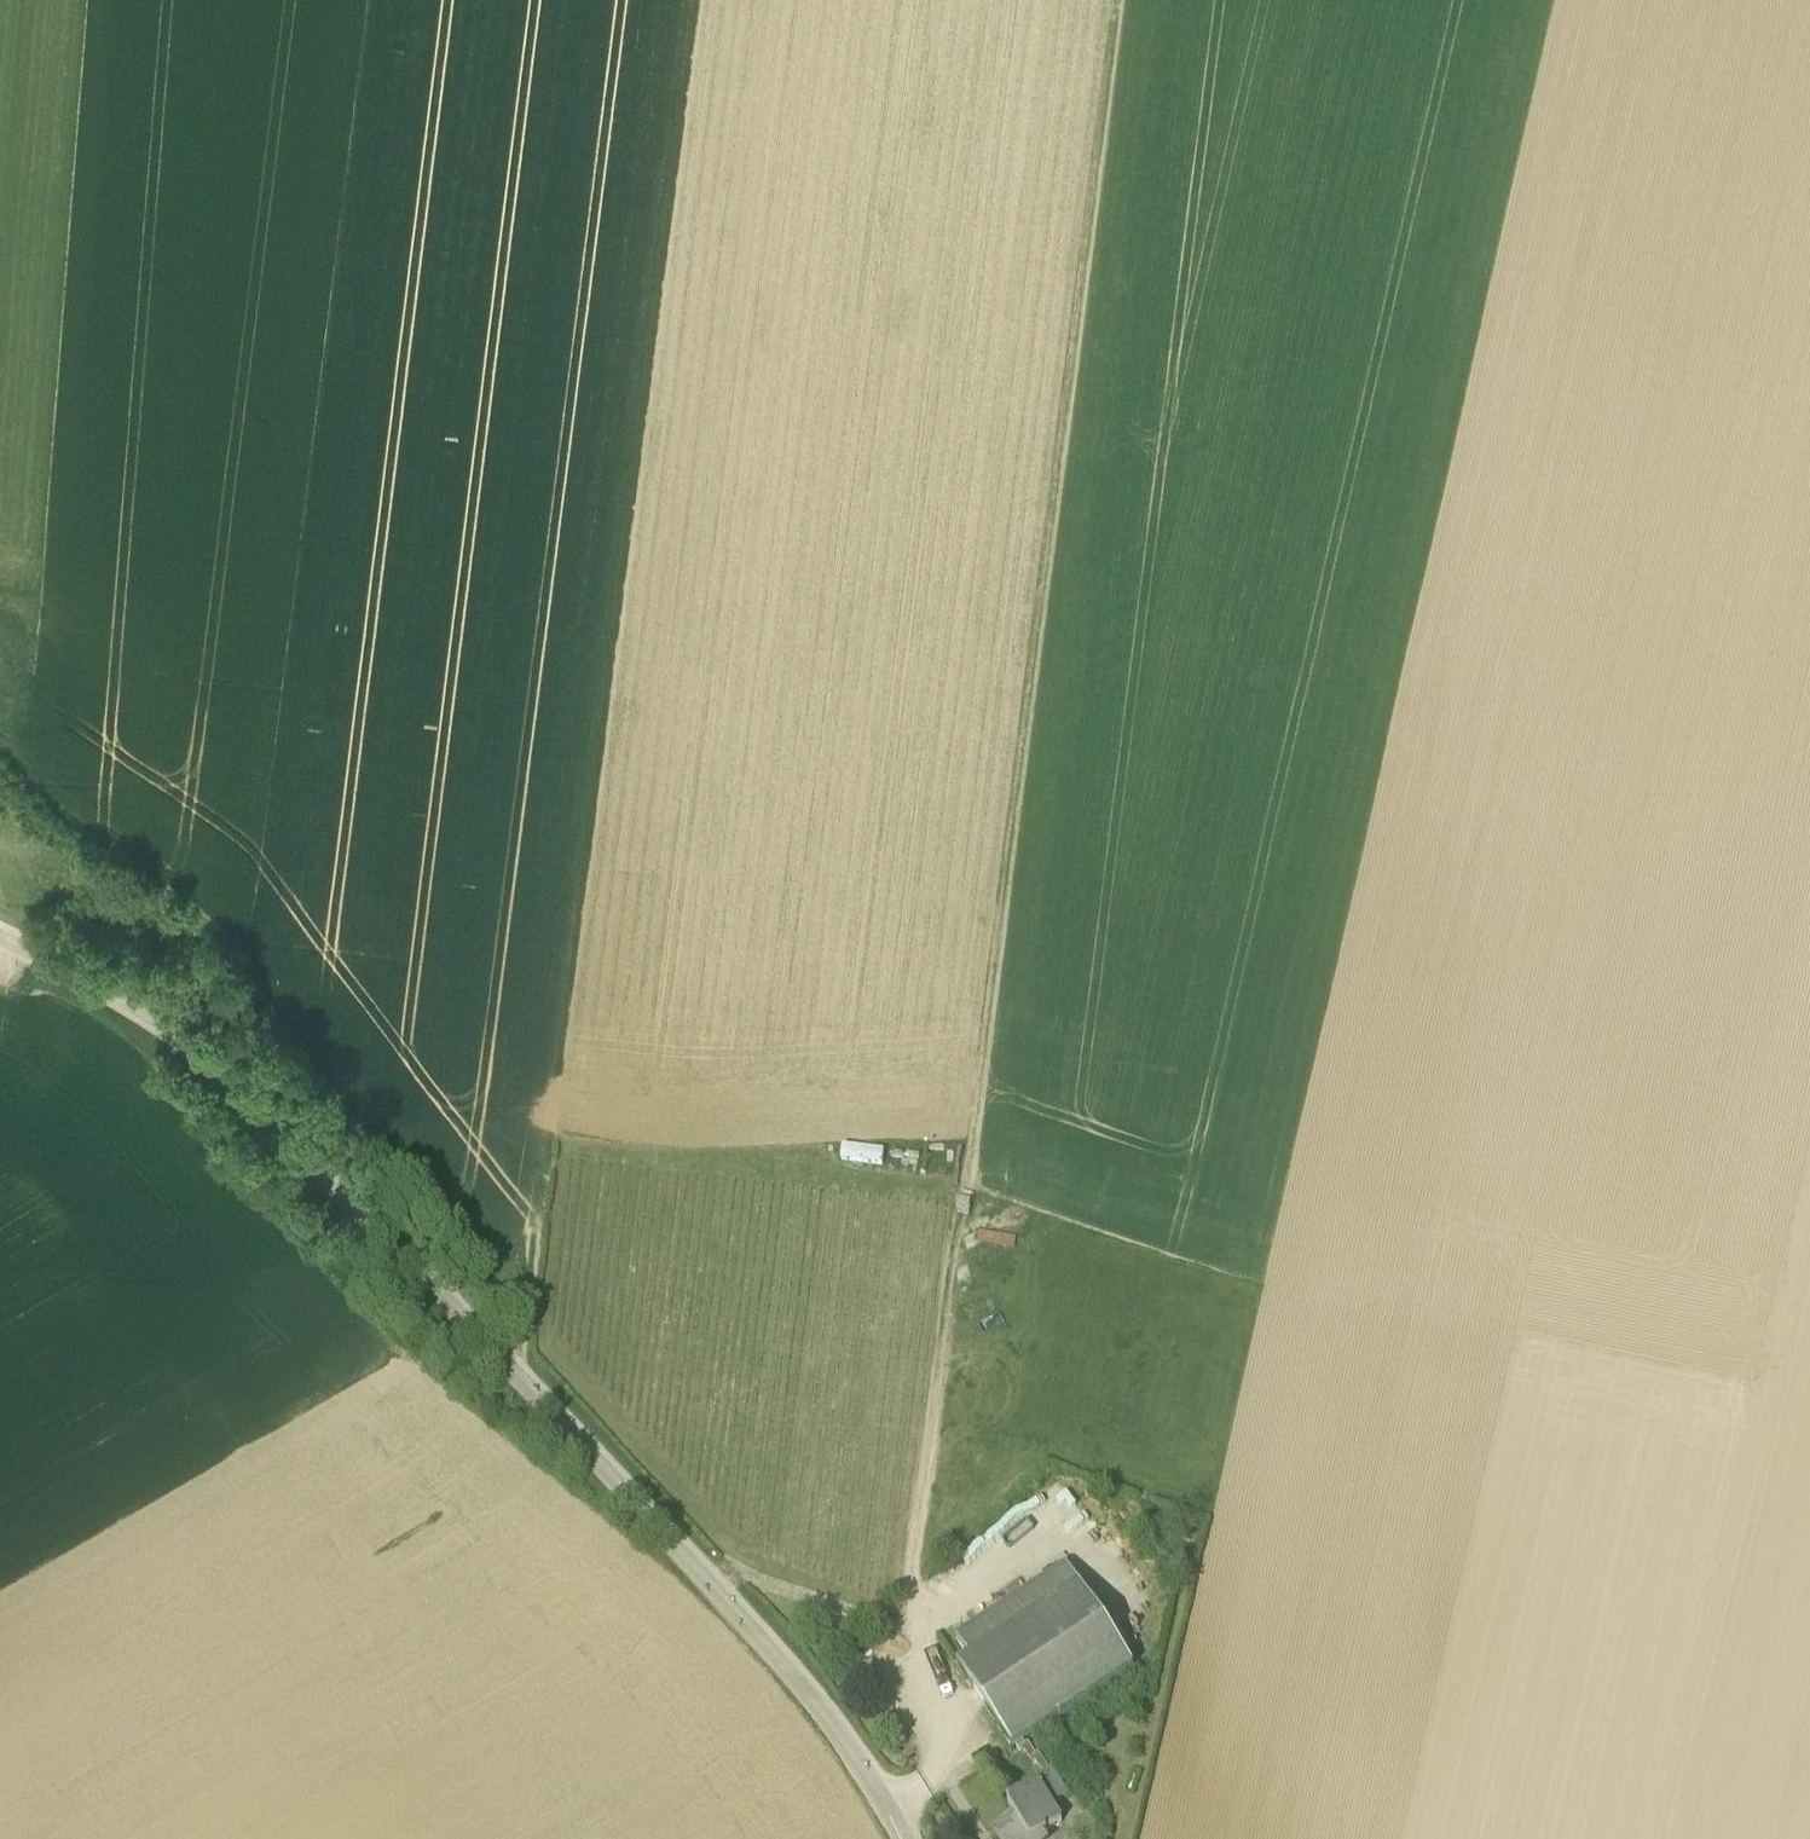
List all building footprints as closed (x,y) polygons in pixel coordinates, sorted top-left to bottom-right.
[(887,1164),(889,1148),(845,1145),(844,1161),(887,1164)] [(989,1327),(994,1290),(982,1289),(977,1325),(989,1327)] [(1033,1735),(1136,1667),(1067,1566),(957,1639),(970,1659),(958,1667),(1013,1748),(1016,1746),(1023,1742),(1033,1735)] [(1054,1805),(1070,1793),(1053,1770),(1051,1771),(1040,1755),(1037,1756),(1029,1744),(1027,1746),(1023,1742),(1016,1746),(1023,1756),(1025,1754),(1034,1766),(1036,1765),(1044,1777),(1037,1782),(1041,1787),(1009,1808),(1020,1825),(1003,1837),(1005,1838),(1049,1838),(1047,1834),(1065,1822),(1054,1805)]
